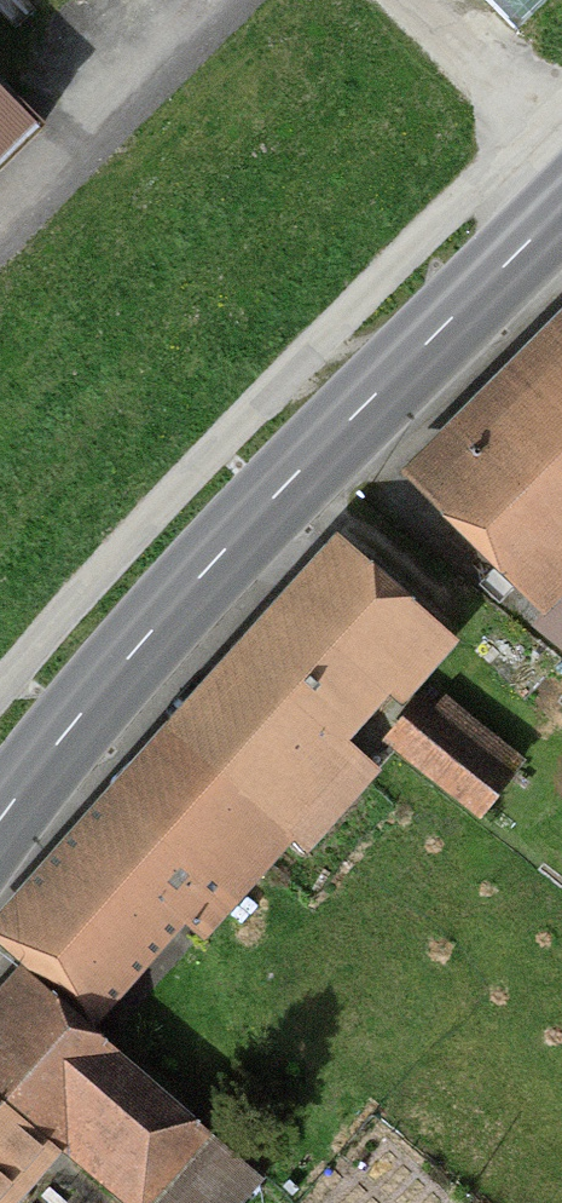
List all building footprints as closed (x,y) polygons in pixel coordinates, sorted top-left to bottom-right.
[(561,553),(561,354),(431,485),(531,584),(561,553)] [(188,740),(287,830),(308,848),(353,797),(339,784),(331,793),(291,758),(316,730),(332,744),(359,713),(346,701),(415,623),(346,562),(264,654),(188,740)] [(547,632),(561,644),(561,614),(547,632)] [(398,745),(471,804),(502,766),(428,707),(398,745)] [(259,861),(287,830),(188,740),(17,933),(38,951),(24,968),(38,981),(71,1009),(166,901),(202,933),(242,888),(259,861)] [(71,1009),(38,981),(0,1025),(0,1185),(44,1134),(33,1125),(55,1100),(143,1177),(194,1119),(106,1043),(108,1041),(71,1009)] [(223,1146),(174,1202),(231,1202),(256,1175),(223,1146)]
